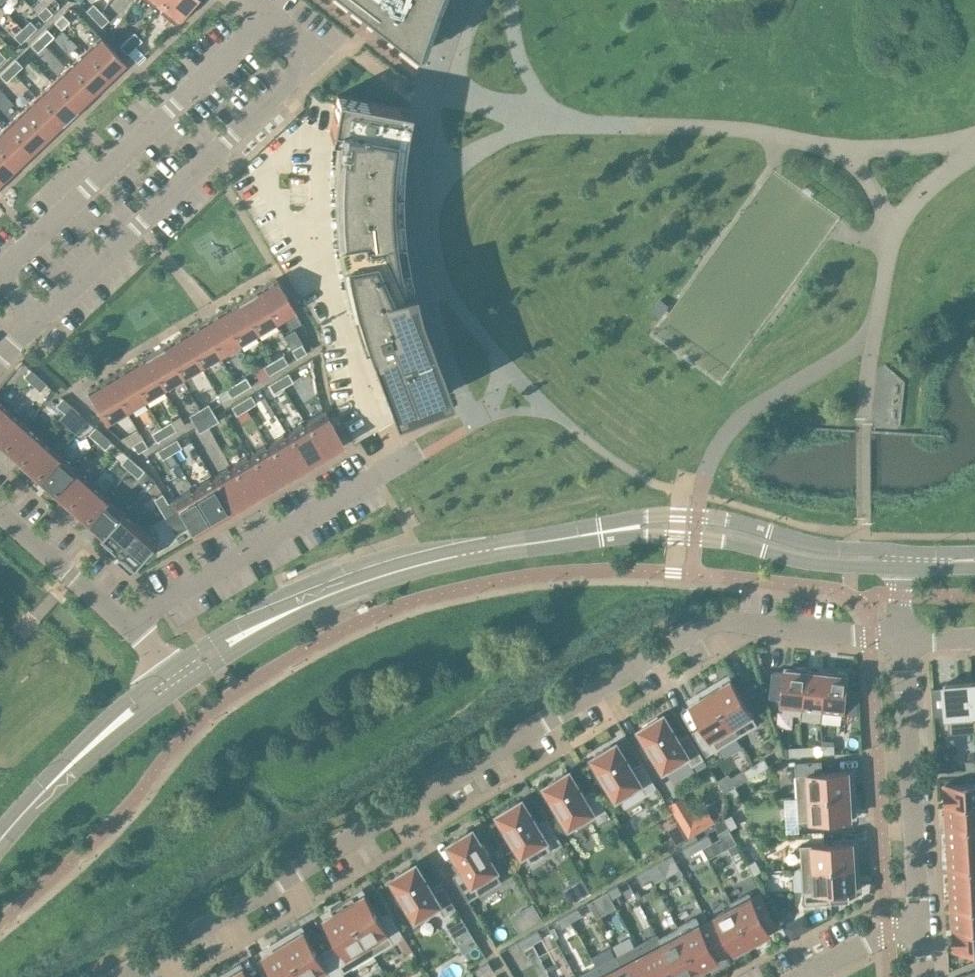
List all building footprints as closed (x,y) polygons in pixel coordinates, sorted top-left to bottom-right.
[(158,8),(164,0),(147,0),(158,8)] [(158,8),(175,22),(193,0),(164,0),(158,8)] [(423,51),(444,0),(358,0),(423,51)] [(45,5),(37,13),(44,20),(52,12),(45,5)] [(103,13),(95,5),(88,12),(96,20),(103,13)] [(62,13),(54,21),(61,28),(69,20),(62,13)] [(103,13),(96,20),(103,28),(111,21),(103,13)] [(21,27),(28,34),(36,27),(29,20),(21,27)] [(21,27),(13,35),(20,42),(28,34),(21,27)] [(38,36),(45,43),(53,35),(46,28),(38,36)] [(128,38),(135,45),(143,38),(137,30),(128,38)] [(83,51),(109,78),(125,62),(99,35),(83,51)] [(38,36),(30,43),(37,51),(45,43),(38,36)] [(128,38),(120,46),(127,53),(135,45),(128,38)] [(109,78),(83,51),(67,66),(93,93),(109,78)] [(7,66),(14,73),(22,65),(15,58),(7,66)] [(0,72),(0,74),(6,81),(14,73),(7,66),(0,72)] [(93,93),(67,66),(52,81),(77,108),(93,93)] [(77,108),(52,81),(36,96),(61,123),(77,108)] [(407,260),(403,238),(402,235),(400,214),(400,211),(400,192),(399,188),(400,186),(400,165),(401,162),(403,143),(403,140),(403,138),(409,111),(409,108),(337,94),(329,134),(353,137),(350,157),(350,158),(349,184),(349,185),(350,213),(350,214),(352,240),(352,241),(357,269),(357,270),(363,296),(372,323),(373,326),(362,329),(365,335),(369,347),(368,348),(380,379),(389,403),(393,414),(450,393),(445,380),(439,364),(437,359),(433,349),(429,338),(427,332),(425,326),(417,329),(410,312),(419,309),(419,310),(421,310),(420,307),(416,297),(413,287),(411,279),(407,263),(407,260)] [(61,123),(36,96),(20,111),(46,138),(61,123)] [(46,138),(20,111),(4,126),(30,153),(46,138)] [(4,126),(0,130),(0,153),(14,168),(30,153),(4,126)] [(0,153),(0,181),(14,168),(0,153)] [(295,310),(276,278),(257,289),(276,321),(295,310)] [(238,300),(257,332),(276,321),(257,289),(238,300)] [(219,311),(238,344),(257,332),(238,300),(219,311)] [(200,323),(219,355),(238,344),(219,311),(200,323)] [(182,334),(201,366),(219,355),(200,323),(182,334)] [(163,345),(182,377),(201,366),(182,334),(163,345)] [(296,357),(306,351),(301,343),(291,349),(296,357)] [(144,356),(163,388),(182,377),(163,345),(144,356)] [(273,360),(278,368),(288,362),(282,354),(273,360)] [(125,367),(144,399),(163,388),(144,356),(125,367)] [(273,360),(263,365),(268,374),(278,368),(273,360)] [(38,375),(29,367),(29,368),(23,375),(31,383),(38,375)] [(107,378),(126,410),(144,399),(125,367),(107,378)] [(278,377),(283,386),(293,380),(287,372),(278,377)] [(38,375),(31,383),(40,390),(46,383),(47,383),(38,375)] [(236,382),(241,390),(250,384),(245,376),(236,382)] [(278,377),(268,383),(273,392),(283,386),(278,377)] [(87,389),(106,422),(126,410),(107,378),(87,389)] [(236,382),(226,387),(231,396),(241,390),(236,382)] [(241,399),(246,408),(255,402),(250,394),(241,399)] [(10,406),(0,396),(0,417),(10,406)] [(70,404),(62,396),(61,397),(55,404),(64,411),(70,404)] [(241,399),(231,405),(236,414),(246,408),(241,399)] [(213,411),(211,408),(208,403),(198,409),(203,417),(213,411)] [(64,411),(59,417),(74,430),(85,418),(70,404),(64,411)] [(0,417),(0,445),(3,447),(27,420),(10,406),(0,417)] [(198,409),(189,414),(194,423),(203,417),(198,409)] [(342,441),(323,410),(304,421),(322,453),(342,441)] [(208,426),(218,420),(213,411),(203,417),(208,426)] [(194,423),(196,426),(199,431),(208,426),(203,417),(194,423)] [(27,420),(3,447),(19,462),(43,435),(27,420)] [(161,426),(166,435),(176,429),(170,420),(161,426)] [(322,453),(304,421),(285,433),(303,464),(322,453)] [(102,433),(94,425),(93,426),(94,426),(87,433),(96,440),(102,433)] [(161,426),(151,432),(156,440),(166,435),(161,426)] [(102,433),(96,440),(104,448),(110,441),(111,441),(111,440),(102,433)] [(303,464),(285,433),(266,444),(285,475),(303,464)] [(43,435),(19,462),(35,476),(59,449),(43,435)] [(137,452),(147,446),(142,437),(132,443),(137,452)] [(166,443),(171,452),(181,446),(176,438),(166,443)] [(166,443),(157,449),(162,458),(171,452),(166,443)] [(285,475),(266,444),(248,455),(266,486),(285,475)] [(59,449),(35,476),(51,491),(75,464),(59,449)] [(135,462),(127,454),(120,462),(128,469),(135,462)] [(266,486),(248,455),(229,466),(248,497),(266,486)] [(135,462),(128,469),(137,477),(143,469),(135,462)] [(75,464),(51,491),(68,505),(92,478),(75,464)] [(248,497),(229,466),(211,477),(229,508),(248,497)] [(229,508),(211,477),(192,488),(210,519),(229,508)] [(92,478),(68,505),(84,520),(108,493),(92,478)] [(210,519),(192,488),(173,499),(191,530),(210,519)] [(168,502),(162,492),(153,497),(159,507),(168,502)] [(84,520),(99,533),(100,534),(124,507),(108,493),(84,520)] [(168,502),(159,507),(165,517),(173,511),(168,502)] [(100,534),(99,533),(98,534),(115,550),(141,522),(124,507),(100,534)] [(141,522),(115,550),(132,565),(157,536),(141,522)] [(769,696),(782,698),(781,706),(802,708),(806,666),(795,665),(795,669),(785,668),(784,672),(772,671),(769,696)] [(822,710),(826,672),(807,670),(807,667),(806,666),(802,708),(822,710)] [(835,673),(826,672),(822,710),(843,713),(848,671),(836,670),(835,673)] [(707,687),(737,736),(757,723),(730,679),(721,684),(718,680),(707,687)] [(974,730),(974,729),(971,680),(944,682),(948,732),(974,730)] [(737,736),(707,687),(697,693),(699,698),(690,703),(702,724),(692,730),(706,754),(737,736)] [(643,726),(640,728),(647,740),(645,741),(651,751),(653,750),(663,768),(672,762),(675,766),(688,758),(692,765),(704,757),(689,732),(678,739),(677,737),(678,736),(672,727),(671,727),(663,714),(660,716),(659,715),(642,725),(643,726)] [(596,755),(592,757),(600,769),(598,770),(607,785),(609,784),(616,796),(619,795),(625,805),(657,786),(642,761),(631,767),(630,764),(624,754),(623,754),(616,742),(612,745),(612,743),(595,753),(596,755)] [(835,753),(834,744),(822,744),(822,753),(835,753)] [(802,746),(802,755),(815,754),(814,745),(802,746)] [(802,755),(802,746),(790,746),(790,755),(802,755)] [(754,764),(758,771),(769,765),(764,758),(754,764)] [(974,769),(974,759),(966,760),(966,769),(974,769)] [(743,770),(748,778),(758,771),(754,764),(743,770)] [(729,772),(717,779),(725,791),(748,778),(743,770),(743,769),(731,777),(729,772)] [(848,770),(795,773),(797,797),(854,793),(854,781),(848,781),(848,770)] [(549,783),(545,785),(553,797),(551,798),(560,813),(562,813),(569,825),(578,819),(580,823),(594,815),(598,822),(610,814),(595,789),(584,796),(582,793),(583,793),(577,783),(576,783),(569,771),(565,773),(564,772),(548,781),(549,783)] [(974,804),(974,782),(946,784),(947,806),(974,804)] [(735,786),(724,792),(729,799),(739,793),(735,786)] [(854,793),(797,797),(798,820),(850,817),(850,806),(855,806),(854,793)] [(678,796),(668,802),(688,836),(698,830),(678,796)] [(502,811),(498,814),(505,826),(504,827),(513,842),(515,841),(522,853),(525,852),(531,862),(563,843),(547,818),(537,824),(535,822),(536,821),(530,811),(529,812),(522,800),(518,802),(517,800),(501,810),(502,811)] [(947,806),(948,826),(974,825),(974,804),(947,806)] [(724,818),(729,829),(737,824),(732,814),(724,818)] [(723,820),(715,824),(718,831),(727,827),(723,820)] [(948,826),(949,847),(974,845),(974,825),(948,826)] [(712,841),(702,847),(708,857),(736,842),(728,826),(727,827),(718,831),(718,832),(721,836),(712,841)] [(464,868),(453,875),(468,900),(500,880),(494,870),(496,869),(489,857),(491,856),(481,840),(480,841),(472,829),(469,832),(468,830),(451,840),(452,841),(449,844),(456,856),(455,856),(461,866),(462,866),(464,868)] [(708,833),(695,841),(699,848),(702,847),(712,841),(708,833)] [(695,841),(682,848),(686,855),(699,848),(695,841)] [(852,841),(800,844),(801,868),(859,865),(858,852),(853,852),(852,841)] [(949,847),(951,867),(974,866),(974,845),(949,847)] [(755,859),(748,863),(753,874),(761,870),(755,859)] [(657,862),(647,868),(651,875),(662,869),(657,862)] [(456,907),(451,899),(441,882),(430,888),(416,863),(412,866),(411,864),(395,874),(396,876),(392,878),(399,890),(398,891),(407,906),(408,905),(416,917),(425,912),(427,916),(440,907),(444,914),(456,907)] [(854,877),(859,877),(859,865),(801,868),(803,904),(831,902),(830,890),(855,889),(854,877)] [(951,867),(952,888),(974,886),(974,866),(951,867)] [(647,868),(637,874),(641,881),(651,875),(647,868)] [(582,876),(562,888),(571,903),(591,891),(582,876)] [(618,884),(607,890),(611,898),(622,892),(618,884)] [(952,888),(953,908),(974,907),(974,886),(952,888)] [(597,896),(588,901),(597,917),(616,906),(611,898),(607,890),(597,896)] [(769,930),(778,925),(760,893),(752,898),(749,893),(731,902),(752,941),(770,932),(769,930)] [(373,954),(404,935),(390,911),(379,918),(365,894),(355,899),(353,895),(342,901),(349,913),(352,918),(373,954)] [(373,954),(352,918),(349,913),(342,901),(331,908),(334,912),(324,918),(339,942),(328,948),(343,972),(373,954)] [(752,941),(731,902),(730,902),(732,906),(715,915),(716,917),(708,921),(725,953),(733,949),(734,951),(752,941)] [(578,907),(568,912),(572,920),(582,914),(578,907)] [(953,908),(954,929),(974,927),(974,907),(953,908)] [(568,912),(557,918),(561,926),(572,920),(568,912)] [(460,913),(446,922),(464,952),(478,944),(460,913)] [(725,953),(708,921),(700,925),(696,916),(678,926),(700,968),(718,959),(717,957),(725,953)] [(678,926),(677,926),(678,928),(659,938),(679,976),(684,976),(700,968),(678,926)] [(954,929),(956,950),(974,948),(974,927),(954,929)] [(528,935),(532,942),(542,937),(538,929),(528,935)] [(328,948),(318,954),(304,930),(294,936),(292,932),(281,938),(291,955),(304,976),(346,976),(343,972),(328,948)] [(528,935),(517,941),(522,948),(532,942),(528,935)] [(291,955),(281,938),(270,945),(273,949),(263,955),(277,976),(304,976),(291,955)] [(659,938),(658,938),(661,944),(641,954),(653,976),(679,976),(659,938)] [(641,954),(622,964),(617,955),(616,956),(628,976),(653,976),(641,954)] [(616,956),(596,967),(602,976),(628,976),(616,956)] [(488,961),(475,969),(480,976),(482,976),(494,970),(488,961)] [(243,967),(234,973),(231,968),(220,975),(221,976),(249,976),(243,967)] [(596,967),(577,976),(602,976),(596,967)]
